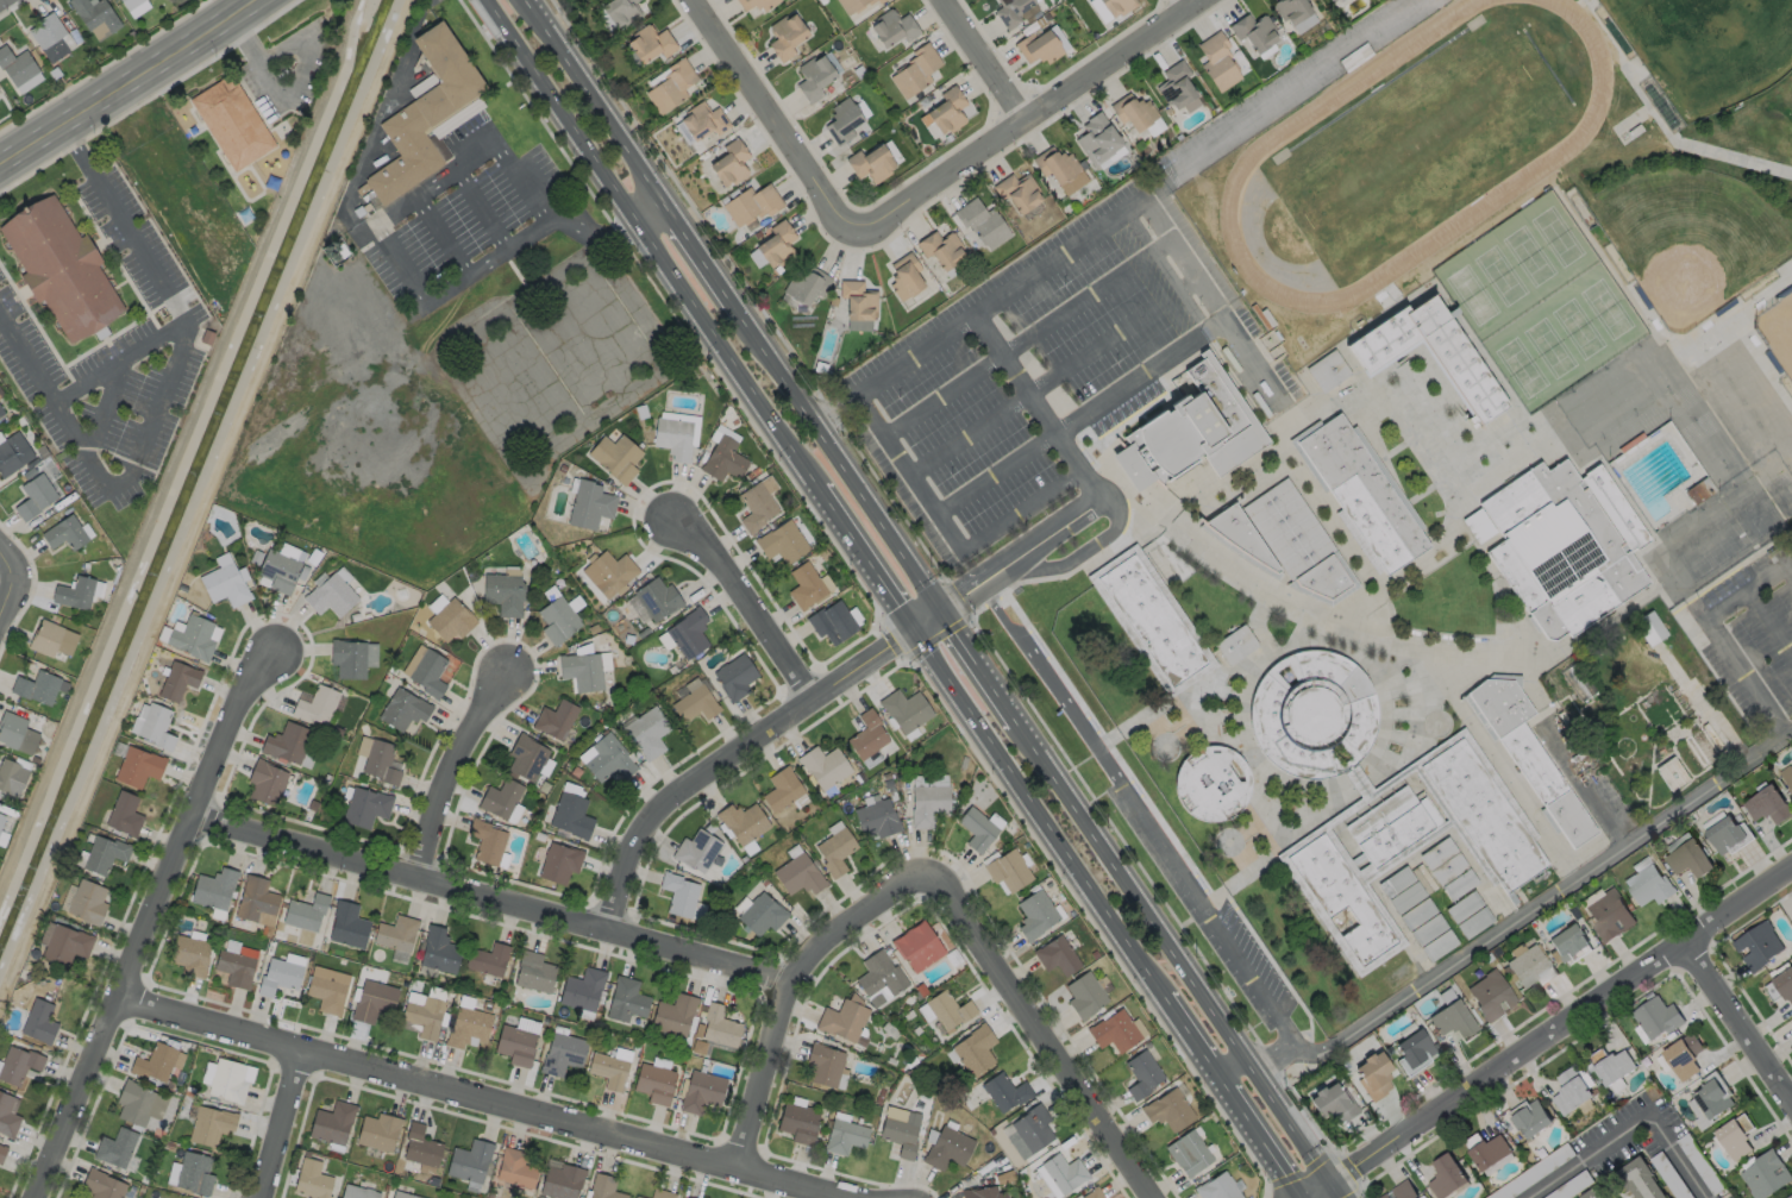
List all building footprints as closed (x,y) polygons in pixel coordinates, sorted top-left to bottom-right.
[(99,45),(125,26),(107,1),(101,6),(97,0),(94,0),(87,5),(85,0),(75,0),(70,4),(99,45)] [(134,20),(153,10),(149,1),(150,0),(122,0),(134,20)] [(599,6),(607,0),(635,0),(632,2),(640,14),(624,26),(621,23),(614,29),(599,6)] [(743,11),(735,0),(779,0),(763,12),(759,6),(756,8),(752,5),(743,11)] [(846,15),(835,0),(875,0),(867,5),(865,2),(861,5),(864,7),(854,13),(852,11),(846,15)] [(1000,7),(995,0),(1030,0),(1033,4),(1015,15),(1020,23),(1005,32),(992,12),(1000,7)] [(1103,8),(1097,0),(1134,0),(1136,4),(1119,15),(1116,13),(1110,17),(1104,8),(1103,8)] [(1271,4),(1275,0),(1303,0),(1310,11),(1290,26),(1284,18),(1280,20),(1270,6),(1272,5),(1271,4)] [(888,10),(889,11),(890,10),(897,19),(906,14),(919,33),(904,43),(901,37),(882,50),(873,36),(869,27),(871,26),(869,23),(888,10)] [(796,14),(810,36),(792,49),(797,55),(783,64),(778,57),(777,57),(773,52),(775,52),(770,45),(778,39),(771,30),(772,29),(771,27),(787,17),(789,19),(796,14)] [(1246,14),(1252,24),(1254,21),(1253,20),(1261,14),(1262,15),(1264,14),(1274,30),(1271,31),(1277,40),(1255,55),(1243,37),(1236,42),(1227,26),(1246,14)] [(30,32),(52,65),(77,49),(55,15),(30,32)] [(1032,21),(1039,17),(1044,25),(1036,29),(1032,21)] [(418,42),(446,84),(383,126),(403,157),(366,181),(383,207),(446,165),(427,136),(493,92),(446,23),(418,42)] [(645,24),(653,36),(663,29),(676,49),(663,57),(658,51),(639,64),(631,51),(625,42),(633,37),(631,33),(645,24)] [(1035,58),(1025,64),(1011,45),(1036,29),(1040,33),(1046,30),(1048,35),(1051,33),(1058,45),(1057,45),(1061,54),(1045,65),(1041,61),(1038,63),(1035,58)] [(1227,58),(1230,63),(1233,62),(1238,70),(1236,71),(1240,79),(1218,93),(1199,65),(1205,61),(1196,45),(1217,30),(1229,46),(1224,49),(1229,56),(1227,58)] [(940,65),(926,75),(931,82),(902,101),(886,79),(894,74),(891,73),(902,65),(903,68),(907,65),(904,62),(911,57),(909,52),(926,42),(940,65)] [(19,96),(44,81),(26,54),(15,61),(7,46),(0,51),(0,67),(19,96)] [(696,79),(682,89),(685,95),(658,114),(643,93),(648,89),(647,87),(658,80),(659,82),(663,80),(660,76),(668,71),(665,68),(682,56),(696,79)] [(825,56),(839,77),(820,89),(825,96),(810,106),(798,86),(806,81),(800,71),(801,70),(800,68),(815,57),(817,61),(825,56)] [(1195,95),(1174,111),(1168,102),(1166,105),(1154,88),(1166,80),(1161,73),(1180,59),(1190,74),(1184,79),(1195,95)] [(195,102),(236,174),(280,149),(238,77),(195,102)] [(957,111),(965,123),(947,133),(946,131),(939,134),(933,126),(933,127),(929,123),(922,127),(916,119),(942,101),(938,95),(952,86),(965,105),(957,111)] [(1127,93),(1130,99),(1132,98),(1135,101),(1139,99),(1141,102),(1147,99),(1158,115),(1149,121),(1151,123),(1135,133),(1126,120),(1120,124),(1108,106),(1127,93)] [(850,98),(854,106),(856,105),(861,112),(860,113),(865,121),(853,130),(857,136),(839,148),(826,127),(835,121),(833,117),(835,114),(833,109),(850,98)] [(701,100),(708,112),(715,107),(728,126),(714,136),(710,130),(693,142),(678,120),(684,115),(683,112),(701,100)] [(1098,111),(1116,136),(1117,136),(1121,140),(1120,142),(1121,144),(1111,151),(1113,152),(1092,167),(1073,139),(1085,132),(1080,125),(1086,121),(1085,120),(1098,111)] [(746,175),(732,186),(729,182),(722,188),(707,165),(725,153),(721,148),(735,138),(748,157),(740,162),(747,173),(746,174),(746,175)] [(883,145),(897,167),(890,171),(892,175),(877,186),(876,184),(875,184),(867,175),(860,180),(846,161),(861,150),(866,156),(883,145)] [(1048,146),(1052,152),(1054,151),(1057,155),(1061,151),(1064,156),(1070,152),(1080,169),(1057,186),(1048,173),(1042,176),(1030,158),(1048,146)] [(1027,173),(1039,190),(1035,193),(1040,200),(1019,214),(1007,195),(1002,199),(992,186),(1010,173),(1015,181),(1027,173)] [(767,182),(783,205),(766,217),(764,213),(757,217),(754,214),(734,227),(720,206),(721,205),(719,200),(723,195),(727,200),(729,199),(726,194),(734,188),(738,194),(747,187),(752,193),(767,182)] [(1,231),(27,275),(23,278),(39,305),(44,302),(73,345),(99,335),(109,330),(126,312),(99,269),(105,265),(87,236),(82,240),(55,195),(1,231)] [(973,196),(984,212),(991,207),(1010,234),(988,250),(984,244),(982,245),(976,236),(977,234),(975,231),(972,232),(966,225),(963,227),(952,212),(973,196)] [(795,256),(778,266),(776,263),(769,269),(763,259),(754,247),(771,234),(767,228),(782,219),(795,238),(787,244),(795,256)] [(933,230),(939,238),(950,231),(950,232),(951,231),(961,246),(958,249),(964,256),(942,271),(931,253),(923,257),(914,244),(933,230)] [(923,287),(908,297),(908,296),(900,301),(889,286),(892,282),(890,278),(895,275),(889,265),(908,252),(921,270),(915,274),(923,286),(923,287)] [(807,272),(808,272),(809,272),(817,277),(820,272),(831,278),(820,297),(814,294),(807,306),(798,302),(798,303),(789,297),(790,296),(782,291),(791,274),(797,277),(800,274),(804,276),(807,272)] [(877,291),(876,312),(872,312),(872,321),(845,320),(846,299),(839,297),(839,281),(863,282),(861,290),(877,291)] [(1343,347),(1364,377),(1418,340),(1477,426),(1505,407),(1430,297),(1406,314),(1402,307),(1343,347)] [(1109,457),(1130,491),(1152,479),(1158,483),(1199,458),(1214,479),(1268,443),(1204,351),(1198,356),(1202,360),(1171,381),(1179,396),(1121,434),(1124,446),(1109,457)] [(1340,415),(1430,547),(1387,577),(1297,445),(1340,415)] [(689,459),(689,464),(670,462),(671,454),(665,454),(666,449),(651,446),(654,418),(690,422),(688,445),(690,445),(688,459),(689,459)] [(747,462),(737,479),(723,471),(718,482),(697,470),(700,464),(701,465),(719,433),(737,444),(732,452),(747,462)] [(620,434),(641,453),(631,466),(635,471),(622,487),(607,473),(607,472),(585,453),(601,435),(612,444),(620,434)] [(1,479),(0,478),(0,441),(4,439),(8,446),(21,437),(35,457),(20,465),(21,466),(1,479)] [(1481,507),(1506,541),(1489,553),(1546,641),(1553,641),(1565,638),(1568,642),(1652,584),(1631,557),(1653,542),(1599,465),(1580,478),(1566,459),(1547,472),(1541,464),(1481,507)] [(39,512),(23,522),(13,508),(27,498),(19,487),(40,472),(57,496),(38,509),(39,512)] [(599,494),(609,496),(609,495),(616,496),(610,519),(596,516),(593,531),(565,525),(576,478),(591,482),(590,484),(600,487),(599,494)] [(1287,479),(1359,587),(1332,607),(1316,601),(1289,589),(1261,573),(1236,556),(1216,540),(1201,528),(1234,503),(1239,513),(1287,479)] [(754,531),(747,535),(738,521),(748,513),(737,495),(757,481),(777,510),(762,521),(763,523),(753,531),(754,531)] [(88,539),(71,551),(64,540),(50,550),(39,534),(70,514),(88,539)] [(788,519),(808,548),(784,565),(776,553),(765,559),(752,540),(756,538),(769,529),(770,531),(788,519)] [(295,578),(287,596),(268,588),(270,582),(255,575),(267,548),(300,564),(294,577),(295,578)] [(603,550),(613,562),(622,553),(638,571),(633,576),(632,575),(622,584),(626,588),(616,596),(613,592),(604,600),(579,571),(588,563),(584,559),(591,553),(595,557),(603,550)] [(1097,581),(1170,690),(1208,665),(1134,556),(1097,581)] [(829,596),(817,603),(815,600),(804,607),(804,608),(798,611),(785,592),(796,585),(788,572),(804,560),(829,596)] [(230,562),(240,582),(242,582),(248,594),(248,592),(251,598),(230,609),(224,596),(209,603),(201,587),(196,590),(193,583),(199,581),(198,578),(230,562)] [(332,572),(357,600),(337,619),(331,613),(330,613),(328,610),(325,607),(317,615),(300,598),(305,595),(314,587),(315,588),(332,572)] [(522,585),(522,600),(520,600),(519,611),(520,611),(520,617),(496,617),(497,603),(481,603),(482,573),(519,575),(519,581),(522,585)] [(93,581),(87,611),(50,603),(51,601),(50,601),(54,587),(55,585),(70,589),(74,576),(93,581)] [(656,576),(663,587),(668,583),(682,604),(666,615),(665,613),(652,622),(632,592),(656,576)] [(558,595),(571,613),(572,611),(577,617),(576,619),(581,625),(569,633),(569,634),(552,647),(539,629),(545,626),(535,611),(558,595)] [(451,596),(464,610),(465,610),(476,621),(458,638),(453,634),(444,644),(424,622),(451,596)] [(838,600),(857,628),(831,646),(822,634),(816,638),(803,619),(820,608),(821,610),(838,600)] [(708,645),(684,661),(663,631),(683,617),(683,615),(693,608),(696,604),(707,620),(701,625),(704,628),(698,632),(708,645)] [(1667,635),(1652,610),(1634,622),(1649,646),(1667,635)] [(213,625),(207,639),(214,642),(206,663),(187,656),(187,654),(163,645),(170,628),(180,633),(187,614),(213,625)] [(62,629),(76,635),(68,657),(54,651),(50,659),(25,648),(33,629),(36,629),(39,620),(62,628),(62,629)] [(1245,628),(1215,647),(1227,667),(1257,647),(1245,628)] [(364,642),(363,679),(334,679),(336,665),(328,665),(330,639),(336,640),(342,640),(342,641),(364,642)] [(589,642),(590,653),(597,653),(602,690),(574,694),(571,677),(559,678),(556,656),(562,654),(562,656),(574,654),(572,648),(589,642)] [(446,686),(437,702),(432,698),(432,697),(421,690),(424,688),(407,677),(426,647),(447,661),(436,679),(446,686)] [(741,652),(757,676),(744,685),(748,691),(728,704),(726,700),(726,698),(719,688),(720,686),(710,673),(716,670),(715,669),(723,663),(723,664),(741,652)] [(1309,653),(1326,654),(1345,660),(1360,672),(1373,694),(1378,710),(1377,732),(1370,749),(1361,761),(1341,740),(1328,752),(1335,778),(1317,782),(1299,780),(1284,774),(1272,766),(1260,752),(1251,732),(1249,710),(1255,690),(1264,677),(1289,694),(1301,685),(1293,656),(1309,653)] [(170,660),(195,671),(195,670),(201,672),(194,689),(183,685),(175,704),(156,696),(170,660)] [(59,679),(48,707),(27,698),(26,701),(7,692),(14,676),(30,683),(36,670),(59,679)] [(1511,682),(1485,680),(1467,694),(1572,851),(1596,834),(1521,722),(1533,714),(1511,682)] [(700,683),(715,705),(716,704),(720,709),(704,720),(698,710),(681,722),(669,705),(700,683)] [(339,694),(326,727),(308,720),(307,722),(295,719),(294,719),(289,717),(296,700),(308,704),(315,685),(339,694)] [(396,686),(415,700),(416,697),(428,705),(430,704),(433,707),(424,722),(418,719),(414,723),(409,720),(401,733),(377,717),(396,686)] [(895,689),(903,701),(916,691),(932,715),(901,736),(889,717),(888,719),(881,708),(879,708),(875,702),(895,689)] [(578,709),(560,742),(537,729),(535,730),(530,728),(541,707),(552,713),(559,698),(578,709)] [(148,703),(171,713),(163,734),(175,739),(169,753),(150,746),(151,742),(127,733),(133,719),(134,719),(140,704),(146,707),(148,703)] [(664,749),(645,763),(640,757),(641,757),(634,746),(635,745),(624,727),(637,717),(637,716),(653,705),(669,729),(657,738),(664,749)] [(888,741),(859,761),(845,741),(863,728),(856,716),(867,708),(879,725),(877,726),(888,741)] [(1,744),(0,743),(0,716),(2,710),(26,721),(23,728),(38,735),(29,757),(14,749),(14,751),(1,745),(1,744)] [(312,733),(297,767),(276,758),(276,759),(264,754),(263,755),(258,753),(265,736),(271,739),(274,734),(278,736),(284,722),(312,733)] [(624,754),(632,764),(633,764),(637,767),(622,779),(614,769),(597,783),(582,764),(595,753),(589,746),(607,730),(626,753),(624,754)] [(546,758),(541,766),(540,765),(531,784),(516,776),(514,779),(506,774),(508,771),(506,770),(512,758),(507,754),(519,733),(524,735),(528,738),(527,740),(549,751),(545,758),(546,758)] [(401,772),(396,786),(377,780),(378,778),(363,773),(361,772),(371,739),(395,746),(388,767),(401,772)] [(1462,740),(1548,866),(1506,895),(1421,767),(1462,740)] [(814,746),(821,757),(834,747),(851,771),(820,792),(807,773),(806,774),(798,764),(797,765),(794,759),(814,746)] [(126,747),(146,755),(148,754),(159,759),(159,758),(165,760),(156,782),(144,777),(139,791),(112,780),(126,747)] [(1208,748),(1192,754),(1179,766),(1173,784),(1176,797),(1182,809),(1189,816),(1199,823),(1215,824),(1230,820),(1240,813),(1248,797),(1249,782),(1245,767),(1235,757),(1226,751),(1208,748)] [(15,798),(0,792),(0,758),(19,766),(18,767),(27,771),(20,790),(19,789),(15,798)] [(286,782),(282,790),(281,790),(272,809),(246,798),(251,785),(246,783),(256,759),(261,761),(265,764),(265,766),(287,774),(284,782),(286,782)] [(803,792),(771,815),(759,797),(772,789),(765,779),(785,765),(789,770),(788,771),(803,792)] [(1788,767),(1791,765),(1791,795),(1777,772),(1787,766),(1788,767)] [(522,788),(505,822),(476,807),(487,786),(496,791),(503,778),(522,788)] [(1791,814),(1774,826),(1768,816),(1765,818),(1762,816),(1753,822),(1741,804),(1771,784),(1791,814)] [(352,786),(374,794),(374,792),(387,796),(387,795),(393,797),(386,820),(372,815),(368,830),(342,822),(352,786)] [(933,828),(910,829),(910,810),(911,809),(911,788),(947,786),(948,814),(933,815),(933,828)] [(1342,829),(1371,871),(1433,829),(1404,788),(1342,829)] [(143,818),(133,840),(125,836),(126,836),(104,827),(118,791),(137,799),(131,814),(143,818)] [(593,820),(585,842),(581,840),(581,839),(569,834),(569,833),(547,826),(559,791),(587,801),(581,816),(593,820)] [(886,798),(891,813),(894,811),(898,824),(901,830),(877,839),(875,833),(861,838),(852,810),(886,798)] [(753,803),(769,827),(738,847),(726,829),(725,830),(716,818),(715,820),(713,815),(728,804),(731,809),(735,805),(739,813),(753,803)] [(982,852),(978,855),(964,843),(972,835),(955,822),(969,805),(998,830),(982,851),(982,852)] [(1727,816),(1734,827),(1736,826),(1746,839),(1718,857),(1703,833),(1727,816)] [(506,834),(495,867),(471,859),(478,839),(465,835),(471,817),(477,820),(477,821),(491,826),(490,828),(506,834)] [(846,870),(832,880),(821,864),(823,861),(813,846),(842,827),(857,847),(839,859),(846,870)] [(696,828),(720,843),(709,863),(706,868),(704,868),(701,874),(688,866),(687,867),(675,860),(675,861),(669,858),(682,838),(688,841),(696,828)] [(3,847),(8,834),(0,831),(0,846),(3,847)] [(1285,860),(1327,921),(1346,908),(1359,927),(1340,939),(1361,971),(1398,946),(1322,834),(1285,860)] [(93,836),(111,843),(112,841),(124,846),(125,845),(131,847),(124,864),(111,859),(104,879),(80,870),(93,836)] [(1455,851),(1428,871),(1417,855),(1446,836),(1455,851)] [(1692,839),(1712,868),(1696,880),(1687,867),(1673,877),(1661,859),(1692,839)] [(549,842),(570,851),(570,848),(577,851),(577,849),(583,852),(575,874),(569,872),(563,886),(537,877),(544,858),(543,858),(545,849),(546,849),(549,842)] [(1014,847),(1022,861),(1021,861),(1033,879),(1008,895),(1000,880),(992,884),(982,866),(1000,854),(1001,855),(1014,847)] [(801,851),(815,871),(816,871),(822,880),(823,880),(826,884),(810,895),(803,884),(787,896),(771,872),(801,851)] [(1467,867),(1439,886),(1428,872),(1456,852),(1467,867)] [(1648,863),(1658,876),(1661,874),(1671,889),(1671,887),(1674,892),(1655,905),(1650,899),(1639,908),(1621,882),(1648,863)] [(1414,879),(1386,899),(1376,885),(1404,865),(1414,879)] [(238,872),(226,912),(189,902),(196,873),(212,878),(214,872),(219,873),(220,867),(238,872)] [(1477,882),(1450,901),(1440,886),(1467,867),(1477,882)] [(698,885),(689,918),(665,912),(671,891),(658,887),(663,871),(669,872),(668,873),(681,877),(679,879),(698,885)] [(281,895),(275,916),(262,912),(258,923),(233,916),(237,903),(238,903),(244,879),(243,879),(245,873),(268,880),(264,891),(281,895)] [(79,879),(95,886),(96,885),(102,887),(102,889),(105,890),(100,904),(106,907),(96,927),(64,914),(67,908),(70,897),(71,897),(79,879)] [(1424,895),(1396,915),(1386,901),(1415,880),(1424,895)] [(1032,941),(1027,945),(1016,928),(1022,924),(1019,921),(1025,917),(1015,904),(1039,887),(1059,918),(1041,932),(1042,933),(1032,940),(1032,941)] [(1634,923),(1602,945),(1598,940),(1599,939),(1591,927),(1593,926),(1581,908),(1602,896),(1600,893),(1610,887),(1634,923)] [(1481,904),(1453,924),(1443,910),(1472,890),(1481,904)] [(328,896),(324,915),(320,914),(315,932),(282,923),(288,898),(309,904),(313,891),(328,896)] [(760,891),(775,904),(776,903),(783,910),(783,909),(788,914),(772,930),(766,926),(756,937),(735,917),(750,903),(748,902),(754,896),(756,897),(760,891)] [(1435,911),(1406,932),(1397,916),(1426,897),(1435,911)] [(370,921),(362,949),(327,939),(333,917),(332,917),(336,904),(333,904),(336,898),(358,905),(355,917),(370,921)] [(1493,920),(1465,940),(1454,926),(1483,905),(1493,920)] [(1446,928),(1417,947),(1408,933),(1436,912),(1446,928)] [(419,921),(416,927),(415,927),(408,953),(371,942),(377,922),(391,926),(395,914),(419,921)] [(922,921),(944,953),(913,974),(902,959),(901,960),(889,942),(909,928),(909,929),(922,921)] [(1768,964),(1750,976),(1730,943),(1766,921),(1772,930),(1771,932),(1782,951),(1766,961),(1768,964)] [(52,923),(74,933),(75,930),(87,935),(93,937),(84,959),(71,954),(65,968),(39,958),(52,923)] [(462,947),(453,974),(419,965),(425,943),(422,942),(427,929),(425,929),(427,923),(445,929),(443,935),(447,936),(446,942),(462,947)] [(1569,923),(1577,934),(1579,933),(1589,946),(1561,965),(1546,941),(1569,923)] [(1456,943),(1428,962),(1418,948),(1447,929),(1456,943)] [(174,934),(194,940),(194,939),(202,941),(202,942),(209,945),(206,959),(207,960),(203,972),(205,972),(202,980),(180,974),(182,967),(167,962),(174,934)] [(1059,934),(1080,966),(1064,978),(1054,965),(1045,972),(1030,952),(1036,948),(1038,949),(1059,934)] [(509,948),(508,953),(507,953),(500,979),(466,970),(471,949),(488,954),(491,942),(509,948)] [(1533,946),(1543,961),(1544,960),(1555,977),(1540,987),(1536,981),(1522,991),(1504,965),(1533,946)] [(888,964),(891,968),(895,966),(908,985),(890,997),(883,986),(865,998),(853,980),(865,972),(859,962),(879,948),(889,962),(888,964)] [(255,960),(246,991),(224,985),(227,974),(212,970),(218,949),(255,960)] [(556,967),(549,995),(528,990),(528,991),(520,989),(520,987),(513,985),(516,971),(515,971),(521,949),(541,955),(540,962),(556,967)] [(302,967),(295,991),(274,985),(270,998),(256,995),(261,976),(263,977),(268,958),(302,967)] [(606,973),(603,979),(602,979),(599,991),(596,991),(591,1012),(557,1004),(564,976),(578,980),(582,967),(606,973)] [(1791,967),(1791,969),(1791,1007),(1786,999),(1784,1002),(1769,980),(1791,967)] [(1497,977),(1517,1004),(1506,1011),(1500,1002),(1498,1003),(1495,1005),(1498,1011),(1500,1015),(1498,1017),(1485,1025),(1474,1009),(1477,1008),(1465,991),(1484,978),(1483,977),(1492,970),(1497,977)] [(1088,971),(1099,989),(1102,987),(1105,993),(1103,995),(1108,1002),(1095,1010),(1096,1011),(1085,1020),(1080,1023),(1066,1002),(1072,998),(1064,986),(1088,971)] [(340,1011),(339,1017),(315,1011),(319,999),(303,995),(309,974),(346,985),(339,1010),(340,1011)] [(650,998),(644,1018),(628,1014),(626,1024),(604,1018),(614,983),(613,983),(615,976),(638,981),(634,995),(650,998)] [(397,990),(390,1016),(375,1012),(371,1025),(349,1020),(350,1015),(351,1015),(355,1002),(356,1002),(362,980),(397,990)] [(944,989),(955,1008),(967,1001),(976,1014),(960,1024),(958,1022),(942,1033),(923,1003),(944,989)] [(851,992),(861,1003),(860,1006),(867,1011),(857,1035),(866,1040),(863,1048),(853,1043),(853,1045),(832,1035),(832,1036),(820,1031),(819,1031),(813,1029),(823,1008),(835,1014),(841,998),(846,1001),(851,992)] [(697,999),(696,1004),(695,1004),(691,1017),(690,1016),(684,1039),(675,1036),(675,1039),(670,1037),(671,1035),(650,1029),(657,1002),(672,1005),(675,993),(697,999)] [(1655,993),(1663,1006),(1671,1002),(1684,1021),(1679,1024),(1678,1024),(1666,1033),(1663,1029),(1648,1040),(1629,1011),(1655,993)] [(56,1024),(48,1046),(42,1045),(43,1043),(18,1033),(32,997),(51,1005),(45,1020),(56,1024)] [(445,1003),(436,1036),(434,1043),(416,1037),(419,1027),(400,1021),(405,1001),(420,1005),(422,997),(445,1003)] [(1455,999),(1477,1030),(1460,1041),(1454,1031),(1449,1034),(1447,1031),(1437,1037),(1427,1020),(1455,999)] [(741,1024),(734,1048),(701,1040),(706,1021),(702,1020),(707,1002),(723,1006),(721,1018),(741,1024)] [(491,1016),(484,1043),(468,1039),(466,1045),(463,1043),(460,1050),(443,1046),(444,1041),(445,1041),(449,1030),(450,1030),(456,1006),(491,1016)] [(1121,1008),(1141,1039),(1119,1055),(1109,1042),(1098,1049),(1085,1029),(1089,1027),(1090,1028),(1101,1020),(1102,1021),(1121,1008)] [(980,1071),(970,1078),(965,1072),(950,1048),(969,1035),(967,1033),(977,1027),(977,1025),(982,1022),(995,1042),(985,1049),(994,1062),(980,1071)] [(533,1049),(527,1070),(507,1065),(509,1056),(493,1053),(501,1025),(535,1035),(532,1049),(533,1049)] [(1423,1067),(1405,1079),(1398,1067),(1395,1062),(1401,1058),(1393,1047),(1418,1030),(1435,1053),(1427,1059),(1429,1062),(1423,1067)] [(1702,1048),(1692,1055),(1694,1059),(1692,1061),(1698,1070),(1680,1081),(1669,1067),(1663,1072),(1660,1067),(1652,1073),(1644,1061),(1642,1058),(1658,1047),(1660,1052),(1690,1030),(1702,1048)] [(587,1042),(579,1070),(564,1066),(562,1077),(560,1079),(552,1077),(538,1072),(540,1066),(540,1067),(544,1054),(545,1054),(552,1031),(587,1042)] [(177,1049),(164,1079),(163,1081),(157,1079),(146,1074),(145,1078),(132,1072),(131,1073),(127,1071),(134,1054),(145,1059),(153,1039),(177,1049)] [(842,1061),(840,1070),(839,1070),(838,1073),(834,1090),(807,1081),(809,1073),(810,1068),(803,1066),(810,1041),(816,1043),(822,1046),(822,1048),(844,1054),(841,1061),(842,1061)] [(4,1083),(0,1081),(0,1063),(7,1046),(24,1053),(25,1050),(44,1058),(38,1072),(25,1067),(19,1083),(17,1087),(4,1083)] [(1599,1046),(1605,1055),(1610,1052),(1612,1054),(1622,1048),(1630,1061),(1634,1066),(1604,1086),(1590,1066),(1591,1065),(1589,1062),(1585,1056),(1599,1046)] [(1160,1081),(1163,1084),(1158,1086),(1157,1084),(1148,1090),(1149,1091),(1134,1103),(1126,1090),(1136,1083),(1128,1070),(1123,1064),(1144,1049),(1158,1068),(1164,1079),(1160,1081)] [(622,1089),(621,1094),(603,1090),(606,1078),(596,1075),(585,1073),(591,1053),(628,1062),(625,1075),(621,1087),(622,1089)] [(1378,1053),(1389,1067),(1391,1071),(1385,1074),(1389,1079),(1386,1081),(1390,1089),(1384,1093),(1385,1094),(1371,1105),(1355,1083),(1359,1080),(1353,1071),(1356,1067),(1362,1064),(1360,1061),(1371,1055),(1372,1058),(1378,1053)] [(244,1064),(240,1078),(239,1079),(246,1081),(240,1104),(234,1102),(221,1098),(221,1096),(207,1092),(208,1085),(207,1084),(208,1078),(209,1077),(211,1077),(217,1056),(244,1064)] [(640,1064),(659,1068),(659,1067),(669,1070),(668,1071),(675,1073),(675,1074),(671,1086),(672,1087),(668,1108),(646,1102),(648,1094),(632,1091),(637,1075),(640,1064)] [(1591,1094),(1560,1116),(1548,1097),(1558,1091),(1555,1089),(1559,1086),(1553,1075),(1569,1064),(1591,1094)] [(726,1080),(719,1108),(703,1103),(700,1116),(678,1110),(683,1091),(684,1092),(689,1074),(690,1070),(706,1074),(726,1080)] [(1712,1121),(1699,1129),(1692,1119),(1696,1117),(1685,1102),(1692,1097),(1691,1094),(1702,1087),(1699,1086),(1700,1085),(1698,1080),(1713,1070),(1730,1093),(1727,1096),(1733,1103),(1710,1118),(1712,1121)] [(1000,1072),(1011,1089),(1022,1081),(1033,1096),(1028,1099),(1027,1099),(1016,1106),(1014,1104),(998,1115),(979,1085),(1000,1072)] [(156,1092),(142,1127),(115,1116),(121,1103),(115,1100),(124,1079),(125,1077),(131,1079),(130,1080),(136,1083),(134,1084),(156,1092)] [(1333,1084),(1340,1093),(1343,1091),(1358,1114),(1343,1123),(1342,1121),(1336,1125),(1332,1119),(1328,1121),(1324,1116),(1320,1119),(1308,1102),(1314,1097),(1311,1094),(1321,1089),(1323,1091),(1333,1084)] [(1174,1087),(1195,1117),(1171,1134),(1163,1121),(1158,1123),(1155,1119),(1149,1124),(1139,1109),(1144,1105),(1144,1106),(1154,1099),(1155,1100),(1174,1087)] [(5,1136),(0,1134),(0,1093),(13,1098),(7,1112),(19,1117),(11,1140),(4,1137),(5,1136)] [(1534,1097),(1550,1122),(1525,1139),(1521,1131),(1520,1133),(1517,1129),(1516,1129),(1508,1117),(1509,1116),(1506,1111),(1523,1099),(1525,1103),(1534,1097)] [(356,1105),(355,1111),(353,1111),(350,1124),(349,1124),(343,1146),(307,1136),(315,1108),(330,1112),(333,1099),(356,1105)] [(815,1128),(810,1147),(789,1142),(791,1134),(776,1130),(783,1103),(817,1111),(814,1128),(815,1128)] [(1053,1139),(1029,1155),(1009,1125),(1025,1114),(1023,1112),(1038,1103),(1049,1121),(1044,1124),(1053,1139)] [(196,1104),(219,1110),(219,1109),(231,1112),(231,1111),(237,1112),(232,1130),(226,1128),(225,1134),(219,1131),(214,1147),(187,1140),(196,1104)] [(377,1112),(402,1118),(400,1124),(399,1124),(395,1137),(394,1137),(390,1152),(383,1150),(382,1152),(374,1148),(355,1142),(362,1115),(376,1118),(377,1112)] [(1742,1112),(1753,1127),(1743,1133),(1747,1137),(1743,1140),(1750,1149),(1733,1161),(1712,1131),(1733,1117),(1733,1118),(1742,1112)] [(916,1144),(911,1162),(896,1158),(900,1144),(878,1139),(884,1117),(917,1127),(913,1143),(916,1144)] [(869,1129),(863,1149),(848,1144),(845,1158),(822,1150),(823,1144),(825,1144),(832,1118),(869,1129)] [(443,1143),(436,1167),(402,1159),(407,1140),(403,1139),(409,1119),(424,1124),(420,1137),(443,1143)] [(137,1133),(123,1168),(98,1158),(98,1159),(92,1156),(101,1134),(112,1139),(118,1124),(137,1133)] [(941,1124),(975,1142),(961,1167),(947,1160),(941,1172),(920,1161),(923,1155),(925,1156),(932,1141),(933,1141),(941,1124)] [(1214,1160),(1191,1175),(1192,1177),(1188,1180),(1178,1166),(1177,1167),(1164,1148),(1191,1129),(1214,1160)] [(1498,1135),(1509,1150),(1498,1158),(1479,1172),(1465,1150),(1481,1139),(1484,1141),(1497,1133),(1498,1135)] [(494,1144),(493,1148),(491,1148),(488,1162),(485,1161),(480,1184),(445,1174),(452,1146),(468,1150),(470,1137),(494,1144)] [(1566,1143),(1485,1197),(1510,1197),(1574,1155),(1566,1143)] [(537,1167),(532,1187),(494,1178),(501,1152),(500,1152),(502,1146),(525,1152),(521,1163),(537,1167)] [(1791,1179),(1762,1197),(1752,1197),(1748,1192),(1749,1191),(1737,1173),(1754,1161),(1753,1159),(1765,1150),(1769,1147),(1791,1179)] [(213,1174),(208,1196),(188,1190),(188,1188),(174,1185),(182,1149),(209,1156),(206,1173),(213,1174)] [(1466,1180),(1440,1197),(1435,1197),(1424,1183),(1434,1177),(1431,1173),(1436,1171),(1430,1162),(1446,1150),(1466,1180)] [(1057,1153),(1065,1165),(1074,1158),(1089,1178),(1083,1183),(1083,1181),(1061,1196),(1039,1165),(1057,1153)] [(1665,1193),(1668,1197),(1635,1197),(1629,1188),(1627,1190),(1614,1171),(1639,1154),(1646,1163),(1647,1162),(1652,1169),(1650,1171),(1652,1173),(1653,1175),(1652,1177),(1663,1194),(1665,1193)] [(330,1197),(329,1197),(312,1197),(292,1192),(301,1156),(320,1161),(318,1173),(332,1177),(327,1196),(330,1197)] [(577,1187),(575,1197),(556,1197),(538,1193),(545,1165),(558,1168),(559,1162),(584,1168),(578,1187),(577,1187)] [(126,1184),(120,1197),(89,1197),(92,1192),(80,1187),(88,1165),(94,1167),(94,1168),(105,1173),(104,1174),(126,1184)] [(626,1193),(625,1197),(587,1197),(589,1190),(588,1190),(591,1175),(590,1175),(591,1171),(614,1178),(612,1190),(626,1193)] [(1233,1185),(1241,1197),(1198,1197),(1192,1188),(1197,1185),(1198,1186),(1210,1178),(1210,1179),(1223,1171),(1227,1177),(1228,1177),(1233,1184),(1233,1185)] [(1414,1197),(1395,1197),(1389,1188),(1404,1178),(1416,1194),(1414,1197)] [(378,1193),(377,1197),(339,1197),(344,1183),(363,1188),(363,1187),(372,1190),(372,1191),(378,1193)] [(1597,1183),(1607,1197),(1579,1197),(1578,1196),(1597,1183)] [(1003,1191),(1005,1197),(961,1197),(959,1191),(965,1188),(965,1191),(978,1187),(979,1188),(995,1185),(996,1192),(1003,1191)] [(675,1193),(674,1197),(648,1197),(651,1186),(675,1193)] [(1095,1186),(1102,1197),(1079,1197),(1090,1191),(1090,1190),(1095,1186)] [(393,1190),(424,1197),(390,1197),(393,1190)]
